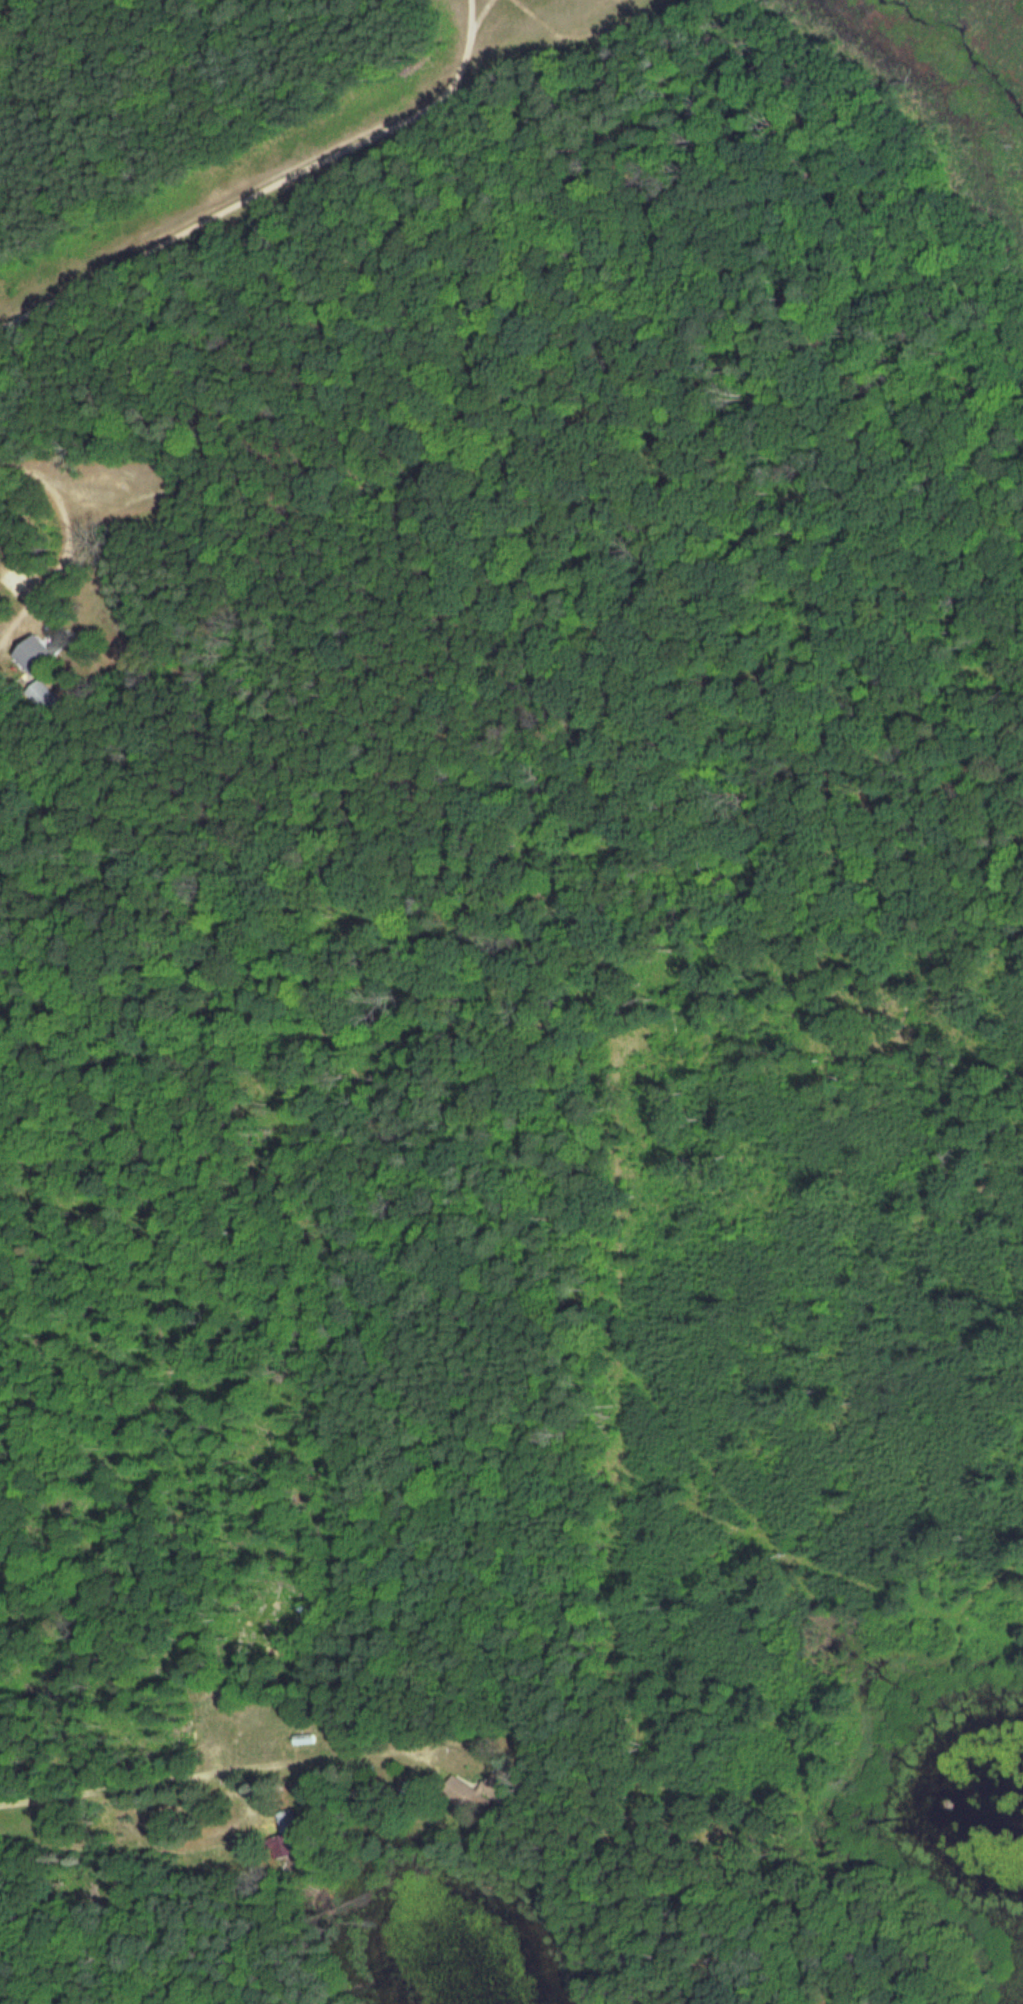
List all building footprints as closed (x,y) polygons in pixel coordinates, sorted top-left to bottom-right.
[(60,652),(53,643),(25,664),(32,674),(60,652)] [(22,691),(45,714),(60,699),(38,676),(22,691)] [(314,1728),(291,1728),(291,1744),(314,1744),(314,1728)] [(438,1791),(460,1805),(472,1788),(450,1773),(438,1791)] [(279,1832),(296,1827),(291,1807),(273,1812),(279,1832)]
